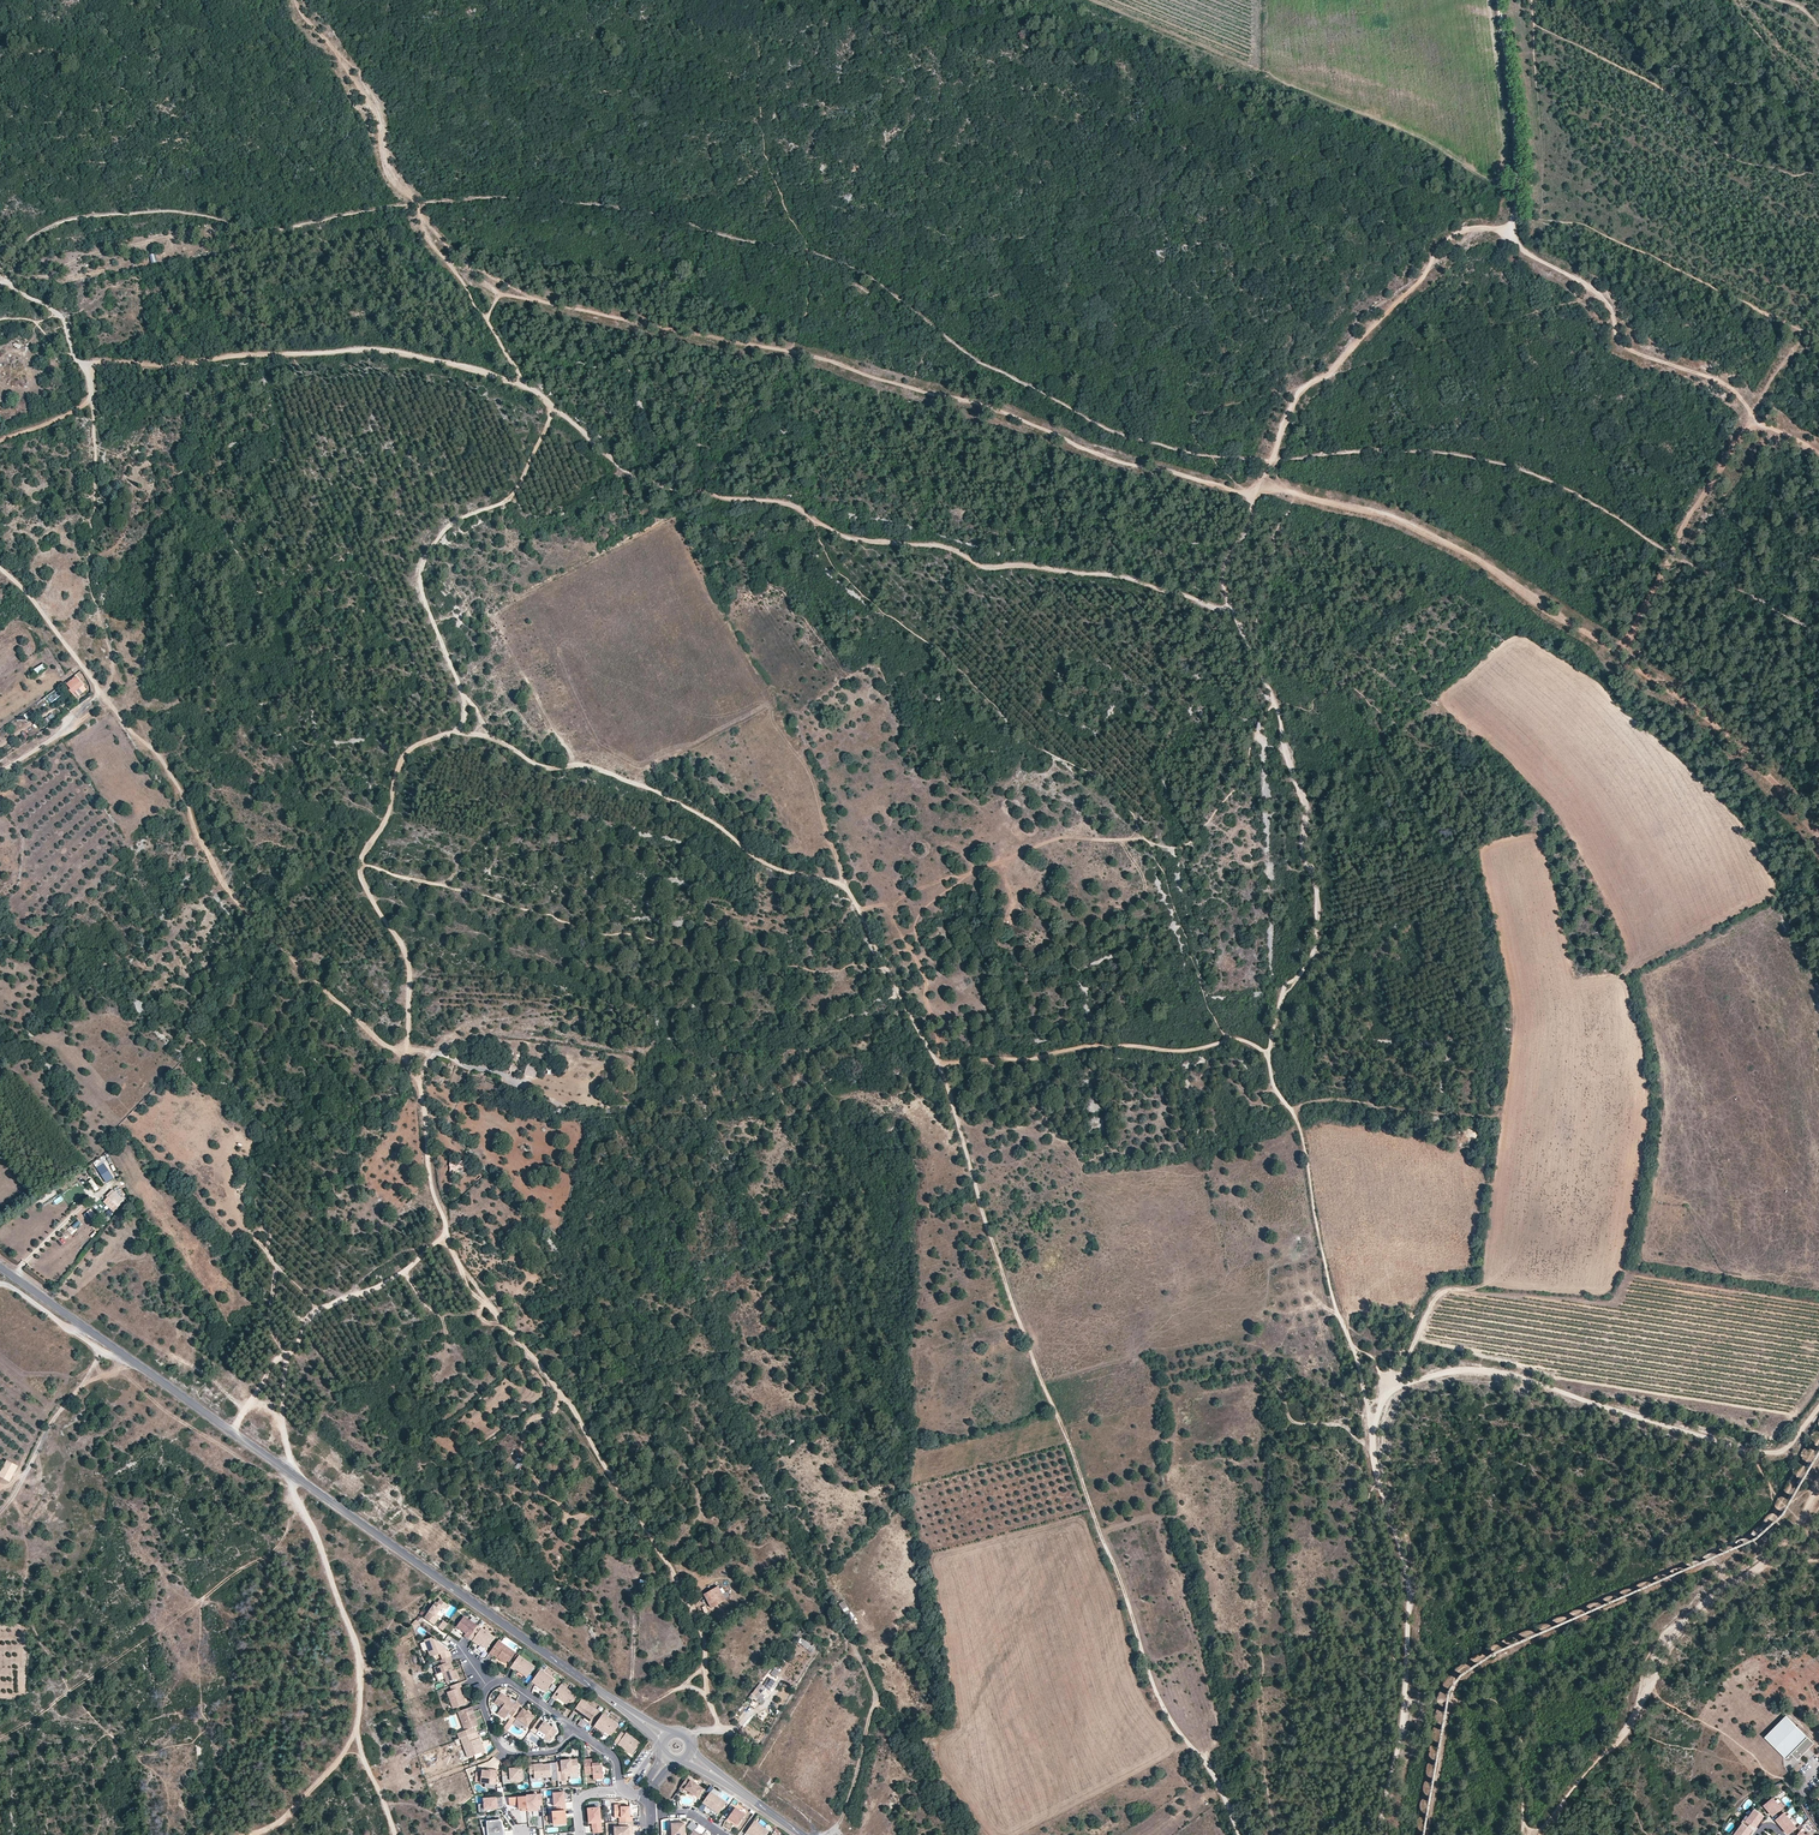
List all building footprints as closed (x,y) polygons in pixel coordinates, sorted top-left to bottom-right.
[(41,664),(32,670),(35,674),(44,669),(41,664)] [(83,686),(76,676),(66,684),(70,689),(69,690),(72,695),(83,686)] [(57,690),(46,697),(50,703),(61,696),(57,690)] [(36,712),(33,708),(27,714),(30,718),(36,712)] [(53,714),(44,719),(47,724),(56,719),(53,714)] [(23,742),(29,738),(24,731),(19,735),(23,742)] [(528,1064),(523,1075),(534,1079),(538,1068),(528,1064)] [(449,1170),(456,1170),(456,1164),(464,1165),(464,1159),(450,1158),(449,1170)] [(107,1181),(113,1177),(101,1160),(95,1164),(107,1181)] [(93,1179),(89,1181),(93,1189),(97,1187),(93,1179)] [(113,1212),(124,1201),(111,1190),(106,1195),(107,1197),(105,1199),(108,1201),(105,1204),(113,1212)] [(91,1210),(87,1212),(91,1218),(95,1216),(91,1210)] [(74,1229),(81,1224),(78,1220),(72,1225),(74,1229)] [(9,1482),(18,1465),(7,1460),(0,1472),(0,1477),(9,1482)] [(704,1594),(711,1608),(725,1600),(724,1599),(722,1594),(718,1586),(704,1594)] [(433,1625),(438,1619),(435,1616),(437,1614),(442,1607),(445,1609),(447,1605),(440,1599),(437,1603),(435,1602),(424,1618),(433,1625)] [(843,1613),(848,1611),(845,1601),(839,1603),(843,1613)] [(466,1633),(464,1636),(468,1639),(468,1638),(473,1631),(477,1626),(464,1616),(456,1626),(466,1633)] [(438,1627),(443,1630),(447,1624),(443,1621),(438,1627)] [(481,1628),(477,1634),(473,1631),(468,1638),(472,1641),(473,1639),(479,1644),(486,1649),(494,1638),(481,1628)] [(450,1656),(448,1650),(447,1651),(445,1648),(431,1638),(424,1640),(430,1657),(440,1654),(442,1660),(450,1656)] [(489,1653),(493,1656),(497,1658),(498,1657),(501,1659),(501,1661),(505,1664),(507,1661),(508,1662),(515,1652),(498,1640),(489,1653)] [(804,1640),(801,1644),(812,1653),(817,1647),(813,1644),(811,1646),(804,1640)] [(510,1668),(514,1670),(515,1669),(527,1678),(535,1666),(519,1655),(510,1668)] [(449,1662),(451,1662),(452,1661),(450,1656),(442,1660),(440,1660),(441,1664),(434,1667),(437,1674),(442,1672),(446,1683),(458,1678),(455,1669),(454,1670),(452,1670),(449,1662)] [(775,1678),(782,1669),(777,1665),(770,1674),(775,1678)] [(531,1682),(546,1692),(554,1680),(540,1670),(531,1682)] [(772,1692),(778,1685),(767,1678),(762,1685),(760,1683),(752,1693),(755,1696),(753,1699),(755,1700),(755,1701),(756,1702),(757,1702),(758,1702),(761,1699),(764,1695),(762,1694),(766,1688),(772,1692)] [(460,1688),(462,1687),(460,1682),(450,1686),(451,1690),(447,1692),(453,1709),(466,1704),(464,1700),(462,1695),(460,1688)] [(529,1687),(542,1696),(544,1692),(531,1684),(529,1687)] [(552,1698),(556,1700),(557,1698),(564,1703),(569,1706),(576,1696),(561,1685),(552,1698)] [(508,1698),(501,1693),(494,1703),(501,1708),(497,1714),(504,1719),(508,1713),(512,1716),(519,1706),(520,1705),(516,1702),(515,1704),(510,1700),(507,1699),(508,1698)] [(577,1713),(590,1722),(597,1711),(582,1699),(573,1712),(577,1715),(577,1713)] [(531,1714),(527,1711),(519,1706),(512,1716),(510,1718),(514,1721),(516,1719),(528,1726),(534,1717),(531,1714)] [(460,1738),(477,1732),(475,1727),(478,1725),(475,1718),(476,1718),(472,1707),(458,1712),(465,1730),(457,1733),(459,1739),(460,1738)] [(621,1718),(611,1711),(610,1713),(620,1720),(621,1718)] [(598,1729),(599,1727),(604,1731),(611,1736),(618,1725),(602,1714),(594,1726),(598,1729)] [(1814,1743),(1786,1715),(1764,1737),(1784,1756),(1794,1756),(1797,1760),(1814,1743)] [(514,1721),(510,1718),(503,1728),(507,1731),(514,1721)] [(554,1729),(552,1727),(539,1718),(533,1727),(537,1730),(538,1730),(539,1731),(546,1735),(544,1738),(550,1742),(557,1731),(554,1729)] [(546,1735),(539,1731),(536,1735),(543,1739),(544,1738),(546,1735)] [(482,1752),(479,1745),(482,1744),(477,1732),(460,1738),(467,1757),(482,1752)] [(640,1743),(626,1733),(625,1734),(621,1732),(614,1742),(632,1755),(640,1743)] [(565,1760),(560,1760),(560,1761),(556,1762),(557,1773),(562,1773),(562,1777),(568,1777),(567,1772),(578,1771),(577,1759),(571,1759),(565,1760)] [(585,1775),(593,1774),(593,1779),(602,1778),(603,1777),(602,1766),(598,1763),(592,1763),(592,1759),(584,1759),(585,1775)] [(557,1773),(556,1762),(550,1762),(550,1764),(545,1764),(545,1766),(543,1766),(543,1764),(529,1765),(530,1774),(534,1774),(534,1779),(552,1777),(552,1780),(558,1780),(557,1773)] [(514,1768),(508,1768),(508,1767),(502,1767),(503,1783),(510,1783),(510,1780),(522,1779),(521,1767),(514,1768)] [(480,1783),(496,1784),(497,1770),(491,1769),(491,1771),(486,1770),(482,1770),(481,1773),(476,1772),(475,1781),(480,1782),(480,1783)] [(698,1798),(704,1789),(690,1780),(690,1781),(687,1778),(679,1788),(683,1791),(685,1789),(689,1792),(693,1794),(698,1798)] [(557,1811),(566,1810),(564,1792),(553,1793),(555,1807),(557,1807),(557,1811)] [(702,1803),(718,1814),(726,1802),(718,1797),(710,1792),(702,1803)] [(526,1795),(526,1796),(527,1811),(528,1811),(539,1810),(538,1806),(543,1805),(542,1794),(526,1795)] [(526,1796),(508,1797),(509,1805),(519,1805),(519,1809),(522,1809),(522,1811),(527,1811),(526,1796)] [(502,1808),(504,1806),(503,1797),(483,1799),(484,1804),(484,1809),(502,1808)] [(1786,1810),(1783,1807),(1785,1806),(1781,1802),(1779,1804),(1777,1805),(1774,1802),(1776,1800),(1773,1797),(1763,1805),(1770,1812),(1771,1811),(1773,1813),(1771,1814),(1773,1816),(1777,1813),(1780,1816),(1784,1812),(1786,1810)] [(621,1806),(621,1804),(614,1805),(615,1822),(619,1822),(632,1822),(633,1822),(633,1817),(630,1817),(630,1806),(621,1806)] [(745,1814),(735,1807),(726,1820),(731,1823),(731,1822),(732,1820),(738,1825),(745,1814)] [(601,1828),(599,1808),(588,1809),(589,1816),(592,1818),(593,1822),(592,1822),(593,1829),(594,1833),(602,1833),(601,1828)] [(1759,1823),(1764,1815),(1754,1808),(1752,1812),(1753,1814),(1751,1817),(1749,1816),(1747,1814),(1741,1822),(1742,1823),(1748,1827),(1750,1823),(1756,1827),(1757,1826),(1755,1824),(1757,1822),(1759,1823)] [(554,1826),(566,1825),(566,1818),(566,1810),(557,1811),(550,1811),(551,1825),(554,1824),(554,1826)] [(1796,1827),(1784,1812),(1780,1816),(1775,1819),(1780,1825),(1782,1824),(1783,1825),(1785,1827),(1783,1828),(1788,1834),(1794,1830),(1798,1833),(1800,1830),(1803,1826),(1800,1824),(1796,1827)] [(488,1834),(505,1834),(505,1831),(502,1831),(501,1819),(487,1821),(487,1827),(488,1834)] [(769,1831),(754,1821),(745,1833),(748,1834),(766,1834),(769,1831)] [(619,1822),(619,1827),(614,1827),(614,1834),(630,1834),(629,1831),(633,1831),(632,1822),(619,1822)] [(672,1834),(685,1834),(684,1823),(671,1823),(671,1829),(672,1834)] [(1752,1830),(1748,1827),(1742,1823),(1739,1827),(1741,1828),(1739,1832),(1737,1830),(1734,1829),(1731,1833),(1732,1834),(1731,1834),(1748,1834),(1750,1833),(1752,1830)] [(699,1826),(696,1831),(702,1834),(705,1829),(699,1826)]
